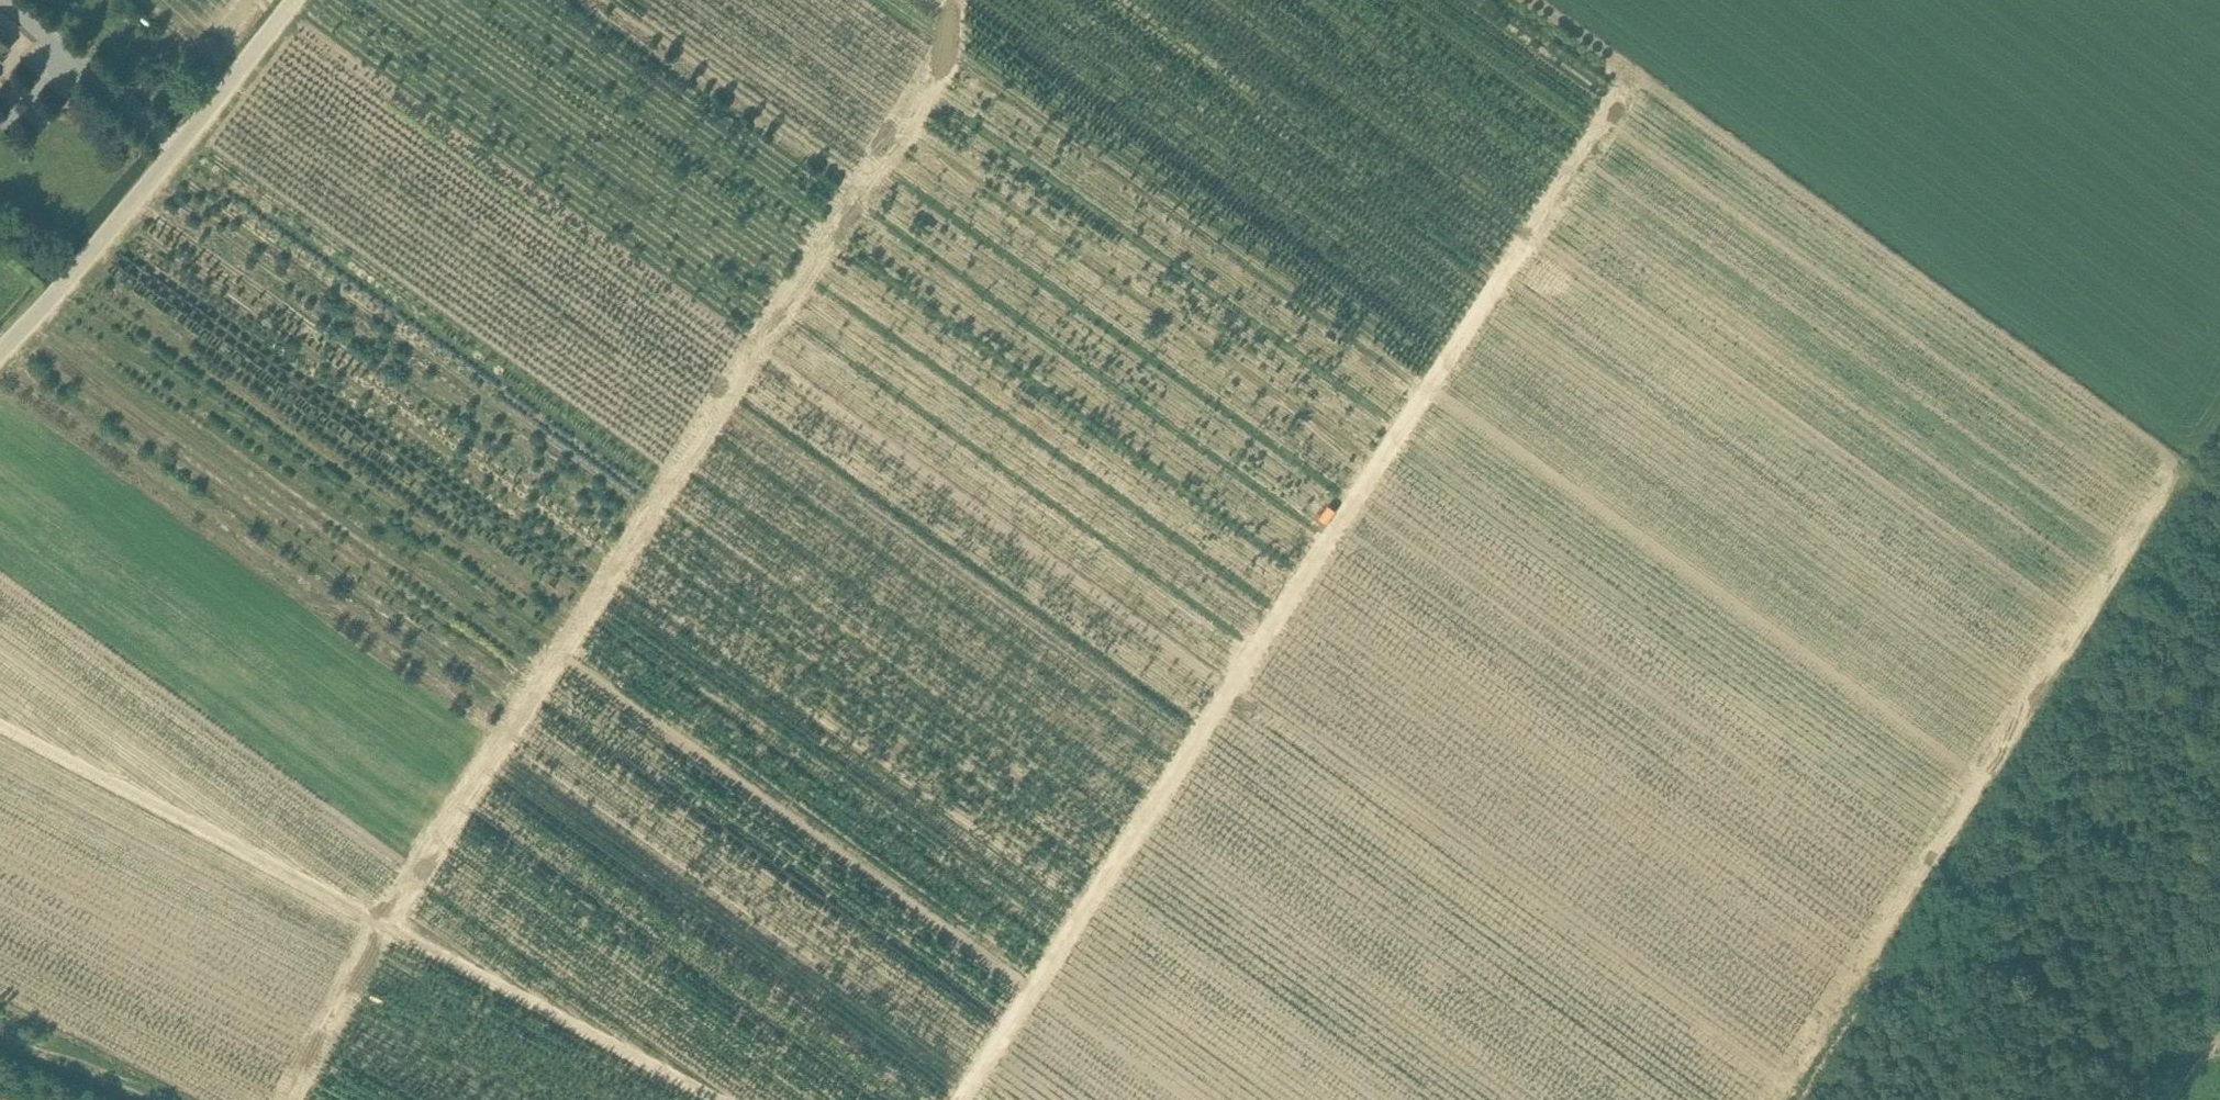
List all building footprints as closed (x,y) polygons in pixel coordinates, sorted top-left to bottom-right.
[(11,46),(3,39),(5,36),(5,32),(0,28),(0,59),(11,46)]
